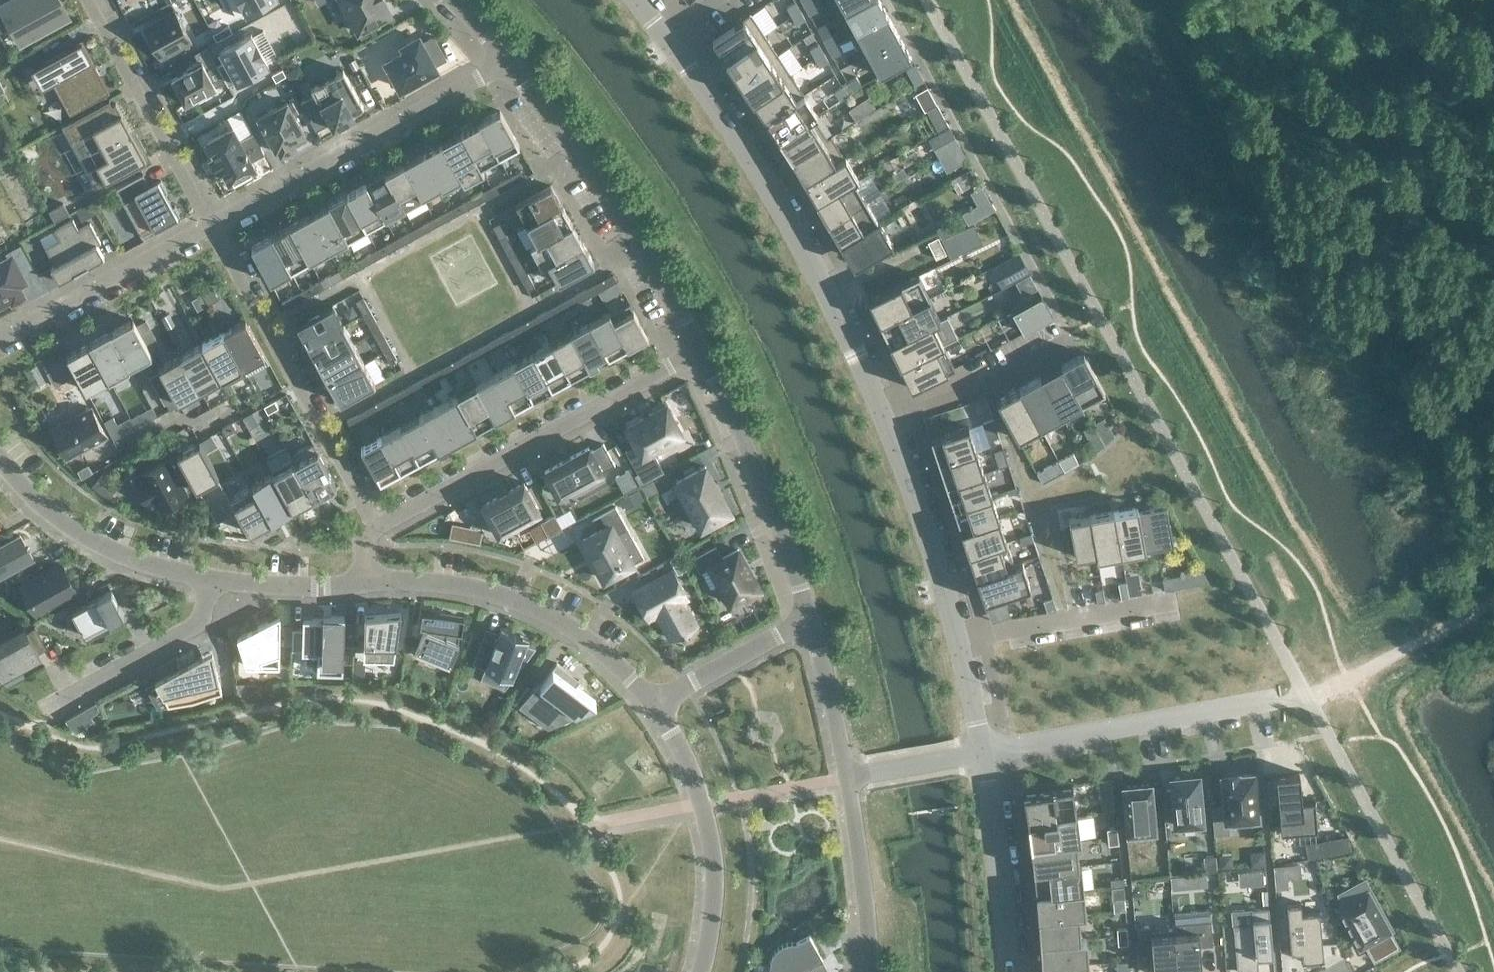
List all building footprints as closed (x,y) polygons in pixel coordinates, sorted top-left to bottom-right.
[(0,6),(0,8),(10,26),(19,21),(29,39),(69,17),(59,0),(11,0),(0,6)] [(246,12),(269,0),(239,0),(246,12)] [(350,14),(346,16),(354,30),(357,28),(358,30),(373,22),(375,24),(389,16),(387,14),(390,13),(383,0),(342,0),(350,14)] [(864,0),(833,0),(841,14),(845,12),(845,11),(864,0)] [(888,15),(880,0),(864,0),(845,11),(845,12),(856,31),(856,32),(888,15)] [(796,1),(787,6),(791,15),(800,10),(796,1)] [(813,1),(804,6),(809,15),(818,10),(813,1)] [(800,10),(791,15),(796,24),(805,19),(800,10)] [(175,11),(144,29),(159,57),(191,39),(175,11)] [(726,59),(764,34),(750,13),(712,38),(726,59)] [(868,53),(899,36),(888,15),(856,32),(856,31),(851,33),(864,56),(868,54),(868,53)] [(213,33),(217,40),(232,31),(228,25),(213,33)] [(225,60),(217,65),(225,81),(241,73),(243,78),(268,64),(251,33),(220,50),(225,60)] [(739,79),(777,54),(764,34),(726,59),(739,79)] [(831,34),(823,39),(827,48),(836,43),(831,34)] [(418,37),(403,46),(405,51),(386,61),(387,64),(384,65),(392,80),(395,78),(401,88),(411,82),(413,81),(417,78),(418,79),(420,78),(419,77),(436,69),(434,65),(446,58),(433,36),(421,42),(418,37)] [(880,75),(911,58),(899,36),(868,53),(868,54),(880,75)] [(65,48),(41,61),(42,62),(31,68),(41,88),(53,82),(70,113),(69,113),(70,114),(110,92),(92,60),(94,59),(82,39),(76,42),(76,44),(66,49),(65,48)] [(836,43),(827,48),(832,56),(841,52),(836,43)] [(819,44),(810,48),(815,57),(823,52),(819,44)] [(172,78),(185,103),(215,86),(206,70),(216,64),(206,47),(196,53),(200,61),(187,68),(187,70),(172,78)] [(823,52),(815,57),(819,66),(828,61),(823,52)] [(752,99),(786,76),(787,77),(791,75),(777,54),(739,79),(752,99)] [(914,62),(904,67),(914,86),(923,80),(914,62)] [(281,68),(271,74),(275,81),(285,75),(281,68)] [(318,83),(311,87),(332,125),(334,124),(353,114),(352,112),(363,106),(343,69),(336,73),(334,70),(316,80),(318,83)] [(786,76),(752,99),(765,119),(800,96),(787,77),(786,76)] [(856,77),(848,82),(853,90),(861,85),(856,77)] [(842,85),(835,91),(841,99),(849,93),(842,85)] [(926,86),(914,93),(924,111),(936,104),(926,86)] [(779,139),(813,117),(800,96),(765,119),(779,139)] [(867,96),(855,104),(862,115),(875,106),(867,96)] [(62,125),(95,186),(146,158),(115,102),(112,104),(109,99),(62,125)] [(304,134),(304,133),(287,101),(258,117),(276,149),(278,148),(281,153),(295,145),(295,144),(306,138),(304,134)] [(944,118),(937,104),(926,110),(934,124),(944,118)] [(480,121),(499,156),(519,145),(500,110),(480,121)] [(792,160),(828,139),(813,117),(779,139),(792,160)] [(480,167),(480,166),(499,156),(480,121),(461,131),(480,167)] [(255,167),(251,160),(264,153),(253,133),(240,140),(233,127),(206,141),(229,182),(255,167)] [(948,127),(936,134),(946,152),(959,146),(948,127)] [(480,167),(461,131),(442,142),(461,177),(464,184),(484,173),(480,166),(480,167)] [(804,180),(844,157),(832,136),(828,139),(792,160),(804,180)] [(442,187),(461,177),(442,142),(423,152),(442,187)] [(959,147),(947,154),(954,167),(967,160),(959,147)] [(422,196),(423,195),(440,186),(441,188),(442,187),(423,152),(404,162),(422,196)] [(854,179),(854,180),(858,178),(857,177),(845,156),(844,157),(804,180),(816,201),(854,179)] [(424,197),(423,195),(422,196),(404,162),(385,173),(404,208),(424,197)] [(520,170),(510,176),(514,183),(524,177),(520,170)] [(149,185),(143,173),(115,188),(141,236),(178,216),(177,216),(180,215),(174,206),(172,207),(165,193),(167,192),(160,180),(158,181),(158,180),(149,185)] [(385,173),(366,183),(385,218),(404,208),(385,173)] [(510,176),(499,182),(503,189),(514,183),(510,176)] [(854,180),(854,179),(816,201),(828,222),(866,200),(854,180)] [(366,183),(347,193),(366,229),(385,218),(366,183)] [(526,224),(544,214),(562,205),(551,184),(515,204),(526,224)] [(482,191),(472,197),(476,204),(486,198),(482,191)] [(347,239),(366,229),(347,193),(328,204),(347,239)] [(472,197),(461,202),(465,210),(476,204),(472,197)] [(878,221),(866,200),(828,222),(840,243),(878,221)] [(63,203),(49,210),(55,221),(69,213),(63,203)] [(90,203),(77,211),(82,221),(96,213),(90,203)] [(328,250),(347,239),(328,204),(309,214),(328,250)] [(562,205),(544,214),(526,224),(537,242),(537,243),(572,223),(562,205)] [(444,212),(434,217),(438,225),(448,219),(444,212)] [(309,260),(328,250),(309,214),(299,220),(290,224),(309,260)] [(434,217),(423,223),(427,230),(438,225),(434,217)] [(58,281),(88,265),(104,256),(97,244),(101,242),(90,222),(78,229),(73,219),(54,229),(60,239),(45,247),(55,265),(51,267),(58,281)] [(840,243),(853,266),(879,251),(880,254),(891,247),(890,245),(892,243),(879,220),(878,221),(840,243)] [(949,220),(936,227),(941,236),(954,230),(949,220)] [(583,242),(572,223),(537,243),(537,242),(530,246),(541,266),(547,262),(583,242)] [(290,270),(309,260),(290,224),(271,235),(290,270)] [(955,231),(942,237),(950,255),(964,249),(955,231)] [(407,232),(396,238),(400,245),(410,240),(407,232)] [(270,281),(290,270),(271,235),(251,246),(270,281)] [(507,235),(500,239),(505,249),(513,245),(507,235)] [(938,236),(927,241),(936,258),(946,253),(938,236)] [(396,238),(385,244),(389,251),(400,245),(396,238)] [(547,262),(558,282),(594,263),(583,242),(547,262)] [(1018,252),(990,268),(1002,289),(1029,273),(1030,273),(1018,252)] [(369,253),(358,259),(362,266),(373,260),(369,253)] [(13,299),(23,294),(19,286),(26,282),(12,256),(0,262),(0,306),(13,299)] [(358,259),(347,265),(351,272),(362,266),(358,259)] [(522,262),(515,266),(520,276),(528,273),(522,262)] [(528,273),(520,276),(526,287),(533,283),(528,273)] [(614,273),(603,279),(607,286),(618,280),(614,273)] [(331,274),(320,280),(324,287),(335,281),(331,274)] [(918,274),(868,299),(879,322),(929,297),(918,274)] [(1029,274),(1015,281),(1023,295),(1037,288),(1029,274)] [(320,280),(309,285),(313,293),(324,287),(320,280)] [(213,288),(202,293),(208,304),(219,298),(213,288)] [(574,295),(578,302),(589,296),(585,289),(574,295)] [(202,293),(192,299),(197,310),(208,304),(202,293)] [(292,295),(281,301),(285,308),(296,302),(292,295)] [(564,300),(568,308),(578,302),(574,295),(564,300)] [(1041,295),(1012,310),(1020,324),(1024,331),(1052,316),(1041,295)] [(929,297),(879,322),(890,343),(933,322),(940,319),(929,297)] [(364,299),(357,303),(363,313),(370,309),(364,299)] [(629,302),(610,313),(609,313),(627,347),(648,336),(629,302)] [(332,304),(297,323),(303,335),(308,332),(313,340),(307,343),(308,344),(343,324),(332,304)] [(370,309),(363,313),(369,324),(376,320),(370,309)] [(537,315),(541,323),(551,317),(547,310),(537,315)] [(589,321),(609,357),(627,347),(609,313),(610,313),(609,311),(589,321)] [(169,313),(162,316),(169,329),(176,325),(169,313)] [(526,321),(530,328),(541,323),(537,315),(526,321)] [(132,319),(110,331),(129,366),(152,354),(142,337),(137,327),(132,319)] [(245,319),(223,331),(242,366),(264,354),(245,319)] [(589,321),(570,332),(590,367),(596,364),(595,364),(599,362),(596,358),(603,354),(605,353),(607,358),(609,357),(589,321)] [(146,322),(137,327),(142,337),(151,332),(146,322)] [(890,343),(900,365),(943,344),(933,322),(890,343)] [(353,343),(343,324),(308,344),(313,354),(318,351),(323,359),(318,362),(353,343)] [(499,336),(503,343),(513,337),(509,330),(499,336)] [(129,366),(110,331),(89,342),(108,377),(129,366)] [(202,343),(221,378),(242,366),(223,331),(202,343)] [(551,342),(571,378),(590,367),(570,332),(551,342)] [(488,342),(492,349),(503,343),(499,336),(488,342)] [(385,337),(378,341),(384,351),(391,347),(385,337)] [(108,377),(89,342),(67,354),(86,390),(108,377)] [(532,353),(552,388),(571,378),(551,342),(532,353)] [(202,343),(181,354),(200,389),(221,378),(202,343)] [(318,362),(328,381),(364,362),(353,343),(318,362)] [(911,388),(954,367),(943,344),(900,365),(911,388)] [(391,347),(384,351),(389,362),(397,358),(391,347)] [(461,357),(465,364),(475,358),(471,351),(461,357)] [(533,398),(552,388),(532,353),(513,363),(533,398)] [(1083,353),(1061,365),(1082,403),(1104,391),(1083,353)] [(176,398),(178,401),(200,389),(181,354),(159,366),(169,385),(176,398)] [(450,363),(454,370),(465,364),(461,357),(450,363)] [(66,362),(47,373),(55,387),(74,376),(66,362)] [(375,382),(364,362),(328,381),(339,402),(375,382)] [(513,363),(494,373),(514,409),(533,398),(513,363)] [(1061,365),(1040,376),(1061,415),(1082,403),(1061,365)] [(423,377),(427,385),(437,379),(434,372),(423,377)] [(495,419),(514,409),(494,373),(476,383),(475,384),(495,419)] [(1040,376),(1019,388),(1040,427),(1061,415),(1040,376)] [(412,383),(416,391),(427,385),(423,377),(412,383)] [(476,429),(495,419),(475,384),(476,383),(474,379),(454,390),(456,394),(476,429)] [(169,385),(158,391),(165,404),(176,398),(169,385)] [(1019,388),(997,400),(1018,439),(1040,427),(1019,388)] [(385,398),(389,405),(400,400),(396,392),(385,398)] [(456,394),(438,404),(457,440),(476,429),(456,394)] [(374,404),(378,411),(389,405),(385,398),(374,404)] [(268,412),(278,407),(274,399),(264,405),(268,412)] [(438,450),(457,440),(438,404),(419,415),(438,450)] [(636,444),(625,450),(637,472),(658,461),(652,449),(681,433),(666,405),(653,412),(653,411),(639,419),(639,420),(627,427),(636,444)] [(91,407),(51,428),(67,456),(106,435),(91,407)] [(141,412),(130,418),(136,427),(146,422),(141,412)] [(357,414),(346,420),(350,427),(361,421),(357,414)] [(419,461),(438,450),(419,415),(400,425),(419,461)] [(113,416),(104,421),(113,439),(123,434),(113,416)] [(226,435),(236,429),(232,422),(222,428),(226,435)] [(400,471),(419,461),(400,425),(381,435),(400,471)] [(976,450),(968,426),(930,439),(938,462),(976,450)] [(1110,428),(1099,434),(1105,444),(1114,435),(1110,428)] [(989,434),(992,444),(1001,442),(997,431),(989,434)] [(1099,434),(1087,441),(1094,453),(1105,444),(1099,434)] [(380,482),(400,471),(381,435),(360,446),(380,482)] [(218,476),(199,440),(177,453),(190,478),(196,488),(218,476)] [(294,462),(314,497),(336,485),(313,443),(291,455),(294,462)] [(588,447),(544,471),(558,495),(615,464),(603,443),(590,450),(588,447)] [(1008,464),(1003,447),(993,450),(999,467),(1008,464)] [(946,485),(984,472),(976,450),(938,462),(946,485)] [(137,487),(145,502),(155,496),(161,507),(185,494),(180,483),(190,478),(177,453),(142,472),(147,481),(137,487)] [(1058,460),(1036,472),(1042,483),(1064,471),(1058,460)] [(294,462),(273,473),(293,508),(314,497),(294,462)] [(89,465),(78,471),(82,479),(93,473),(89,465)] [(686,509),(694,525),(699,523),(701,527),(730,511),(705,466),(676,481),(690,507),(686,509)] [(628,469),(615,476),(624,492),(636,485),(628,469)] [(92,485),(103,494),(113,481),(102,472),(92,485)] [(953,508),(992,495),(984,472),(946,485),(953,508)] [(273,473),(252,485),(271,520),(293,508),(273,473)] [(642,486),(647,496),(658,491),(652,481),(642,486)] [(483,504),(481,505),(482,506),(483,506),(497,533),(498,535),(499,534),(499,533),(538,512),(540,512),(539,510),(524,483),(523,482),(522,482),(522,483),(507,491),(498,495),(498,496),(483,504)] [(252,485),(230,497),(249,532),(271,520),(252,485)] [(638,489),(620,498),(626,509),(643,499),(638,489)] [(999,518),(992,495),(953,508),(961,531),(999,518)] [(1144,549),(1173,543),(1166,504),(1137,509),(1144,549)] [(598,530),(582,539),(589,551),(588,551),(596,567),(597,566),(604,579),(644,557),(615,506),(592,519),(598,530)] [(1137,509),(1137,506),(1113,510),(1121,553),(1145,549),(1144,549),(1137,509)] [(1121,553),(1113,510),(1089,514),(1096,552),(1097,558),(1121,553)] [(554,514),(540,521),(548,535),(561,528),(554,514)] [(1096,552),(1089,514),(1068,518),(1075,556),(1096,552)] [(961,531),(968,553),(1006,541),(999,518),(961,531)] [(1031,533),(1020,536),(1022,544),(1033,540),(1031,533)] [(3,576),(33,559),(20,535),(0,546),(0,577),(3,576)] [(976,576),(1014,564),(1014,563),(1007,541),(1006,541),(968,553),(976,576)] [(745,595),(758,587),(737,548),(722,557),(716,546),(693,558),(700,571),(710,565),(730,602),(732,601),(734,605),(747,598),(745,595)] [(677,555),(670,559),(678,574),(685,570),(677,555)] [(1014,563),(1014,564),(976,576),(984,601),(1030,585),(1022,561),(1022,560),(1014,563)] [(1149,572),(1159,570),(1158,561),(1147,563),(1149,572)] [(74,589),(61,565),(22,586),(36,610),(74,589)] [(634,591),(649,618),(657,613),(670,638),(682,632),(682,633),(685,631),(684,630),(696,624),(682,600),(687,597),(672,570),(634,591)] [(1125,582),(1116,583),(1119,599),(1128,597),(1125,582)] [(1140,585),(1127,587),(1129,597),(1142,594),(1140,585)] [(1097,602),(1105,601),(1103,589),(1095,591),(1097,602)] [(72,611),(86,635),(124,614),(111,590),(72,611)] [(1052,597),(1041,601),(1045,612),(1056,610),(1052,597)] [(364,613),(363,657),(394,658),(401,609),(364,613)] [(460,631),(461,631),(464,616),(452,613),(444,612),(432,611),(422,610),(420,625),(425,626),(425,629),(424,629),(415,653),(419,655),(420,653),(445,664),(445,665),(449,667),(459,642),(458,642),(460,631)] [(279,665),(280,615),(237,637),(246,665),(279,665)] [(330,618),(303,617),(302,628),(292,628),(292,649),(302,649),(302,652),(317,652),(317,670),(343,670),(344,615),(330,615),(330,618)] [(0,635),(0,675),(7,683),(24,674),(19,665),(38,655),(36,651),(45,647),(35,627),(26,632),(22,625),(24,623),(23,622),(0,635)] [(496,640),(483,635),(472,663),(512,678),(536,647),(526,643),(528,638),(501,627),(496,640)] [(212,650),(155,681),(168,705),(193,701),(222,692),(212,650)] [(536,681),(518,705),(548,727),(595,700),(575,685),(580,679),(579,679),(577,680),(556,664),(557,663),(556,662),(540,684),(536,681)] [(1302,800),(1299,771),(1275,773),(1280,832),(1317,829),(1315,799),(1302,800)] [(1227,820),(1257,817),(1253,773),(1237,774),(1237,772),(1224,773),(1225,776),(1222,776),(1225,806),(1212,808),(1214,833),(1228,831),(1227,820)] [(1174,813),(1175,825),(1203,822),(1198,775),(1171,777),(1172,788),(1162,789),(1164,813),(1174,813)] [(1110,778),(1098,780),(1103,811),(1114,809),(1110,778)] [(1123,787),(1127,833),(1155,831),(1151,784),(1151,783),(1149,783),(1140,784),(1138,784),(1124,785),(1123,785),(1123,787)] [(1055,789),(1023,793),(1027,822),(1076,815),(1072,785),(1055,788),(1055,789)] [(1027,822),(1030,846),(1076,840),(1080,840),(1076,815),(1027,822)] [(1107,828),(1108,836),(1118,835),(1117,827),(1107,828)] [(1329,833),(1313,834),(1315,854),(1346,852),(1345,850),(1343,851),(1342,833),(1344,833),(1344,832),(1336,832),(1336,828),(1329,829),(1329,833)] [(1108,836),(1109,844),(1119,843),(1118,835),(1108,836)] [(1030,846),(1033,870),(1079,864),(1076,840),(1030,846)] [(1254,852),(1250,858),(1251,866),(1265,864),(1263,851),(1254,852)] [(1215,854),(1203,855),(1205,870),(1216,869),(1215,854)] [(1079,864),(1033,870),(1035,893),(1083,889),(1081,864),(1079,864)] [(1255,884),(1263,883),(1262,870),(1254,870),(1255,884)] [(1205,874),(1196,875),(1197,886),(1206,885),(1205,874)] [(1182,876),(1170,877),(1171,888),(1183,887),(1182,876)] [(1122,877),(1111,878),(1112,886),(1123,885),(1122,877)] [(1364,880),(1346,890),(1352,900),(1340,907),(1348,921),(1346,922),(1351,931),(1353,930),(1360,945),(1366,942),(1374,957),(1396,946),(1387,930),(1390,928),(1364,880)] [(1123,885),(1112,886),(1113,898),(1124,897),(1123,885)] [(1038,917),(1079,914),(1085,913),(1083,889),(1035,893),(1038,917)] [(1290,951),(1301,950),(1302,959),(1301,959),(1302,960),(1305,959),(1320,958),(1324,958),(1323,957),(1319,910),(1301,912),(1301,902),(1286,903),(1290,951)] [(1273,956),(1268,907),(1251,909),(1253,922),(1233,924),(1237,971),(1258,969),(1257,957),(1273,956)] [(1081,938),(1079,914),(1038,917),(1039,941),(1081,938)] [(1200,945),(1213,944),(1211,920),(1173,923),(1173,928),(1177,971),(1182,971),(1202,970),(1200,945)] [(1173,928),(1151,930),(1151,925),(1136,927),(1138,951),(1152,949),(1154,971),(1177,971),(1173,928)] [(1117,929),(1117,936),(1127,935),(1127,928),(1117,929)] [(774,951),(772,955),(768,971),(822,971),(816,961),(821,958),(809,935),(796,942),(791,941),(786,942),(782,944),(778,947),(774,951)] [(1118,945),(1128,944),(1127,935),(1117,936),(1118,945)] [(1087,938),(1081,938),(1039,941),(1041,965),(1085,963),(1088,963),(1087,938)] [(1085,963),(1041,965),(1041,971),(1085,971),(1085,963)] [(1118,963),(1118,971),(1129,971),(1129,963),(1118,963)]
